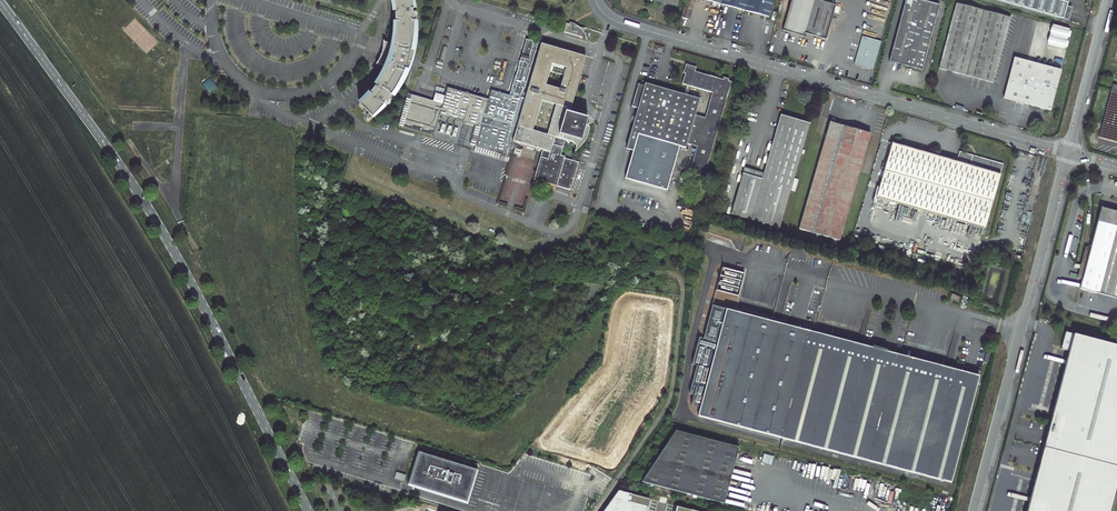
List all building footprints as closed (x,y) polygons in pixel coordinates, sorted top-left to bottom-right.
[(360,106),(365,111),(363,114),(366,116),(365,118),(365,120),(368,122),(370,121),(378,114),(384,106),(383,106),(385,103),(388,105),(389,105),(391,104),(391,103),(391,101),(389,98),(390,96),(391,97),(398,86),(402,77),(404,70),(407,71),(411,62),(414,52),(410,51),(413,30),(413,22),(412,22),(411,19),(414,19),(416,16),(415,14),(411,13),(411,10),(412,10),(411,5),(410,0),(391,0),(393,10),(393,13),(395,12),(396,23),(394,23),(394,31),(393,44),(383,42),(378,61),(377,64),(386,68),(381,78),(376,87),(377,87),(371,96),(370,95),(360,106)] [(675,9),(678,0),(642,0),(675,9)] [(718,7),(766,20),(771,0),(695,0),(718,7)] [(786,32),(797,35),(806,0),(792,0),(786,32)] [(817,0),(806,0),(797,35),(804,37),(805,34),(826,40),(834,13),(839,14),(841,8),(836,6),(817,0)] [(919,0),(906,0),(889,62),(922,71),(939,5),(919,0)] [(1063,19),(1068,3),(1069,0),(997,0),(1063,19)] [(1011,18),(956,3),(939,69),(994,83),(1011,18)] [(1066,49),(1070,28),(1051,24),(1047,44),(1066,49)] [(582,31),(564,26),(562,35),(580,40),(582,31)] [(862,38),(854,64),(873,70),(881,43),(862,38)] [(445,95),(443,103),(434,101),(411,94),(401,126),(433,136),(439,114),(481,127),(474,151),(509,160),(512,145),(544,152),(535,186),(558,192),(559,189),(573,193),(580,165),(566,161),(566,159),(562,158),(566,142),(569,146),(570,144),(573,143),(580,150),(583,145),(586,138),(589,131),(589,128),(588,127),(586,127),(588,121),(574,117),(573,114),(570,112),(584,59),(524,43),(514,80),(513,80),(508,99),(489,94),(488,99),(448,87),(445,95)] [(1004,99),(1051,111),(1061,70),(1014,58),(1004,99)] [(729,78),(724,76),(723,78),(695,70),(696,67),(686,64),(683,72),(685,73),(682,84),(687,85),(685,94),(646,83),(645,85),(639,83),(633,106),(639,108),(627,148),(634,151),(626,178),(668,190),(680,145),(687,147),(688,143),(698,145),(690,172),(704,176),(732,81),(729,80),(729,78)] [(1111,92),(1099,138),(1116,143),(1116,93),(1111,92)] [(436,93),(434,101),(443,103),(445,95),(436,93)] [(751,217),(732,212),(731,215),(779,229),(810,125),(780,117),(762,181),(760,180),(751,217)] [(839,241),(866,150),(839,142),(844,126),(830,122),(799,229),(839,241)] [(870,134),(844,126),(839,142),(866,150),(870,134)] [(1003,164),(973,156),(970,166),(892,143),(876,198),(984,229),(1003,164)] [(523,152),(515,150),(513,158),(521,160),(523,152)] [(760,180),(742,175),(732,212),(751,217),(760,180)] [(1100,207),(1090,249),(1079,289),(1098,294),(1116,299),(1116,212),(1100,207)] [(709,225),(707,233),(716,235),(717,227),(709,225)] [(739,234),(735,249),(742,252),(745,241),(742,240),(744,236),(739,234)] [(1079,289),(1090,249),(1084,248),(1074,288),(1079,289)] [(951,299),(960,303),(962,298),(953,294),(951,299)] [(743,430),(772,322),(711,306),(702,340),(697,339),(690,366),(695,368),(687,395),(692,397),(690,405),(699,407),(696,417),(743,430)] [(785,441),(813,333),(772,322),(743,430),(785,441)] [(1065,332),(1061,349),(1069,351),(1027,510),(1102,510),(1116,452),(1116,345),(1065,332)] [(813,333),(785,441),(951,484),(979,377),(813,333)] [(738,446),(676,430),(641,480),(723,504),(738,446)] [(420,455),(410,486),(467,505),(477,473),(420,455)] [(405,483),(407,477),(397,474),(395,480),(405,483)] [(605,510),(647,510),(650,499),(619,491),(605,510)]
